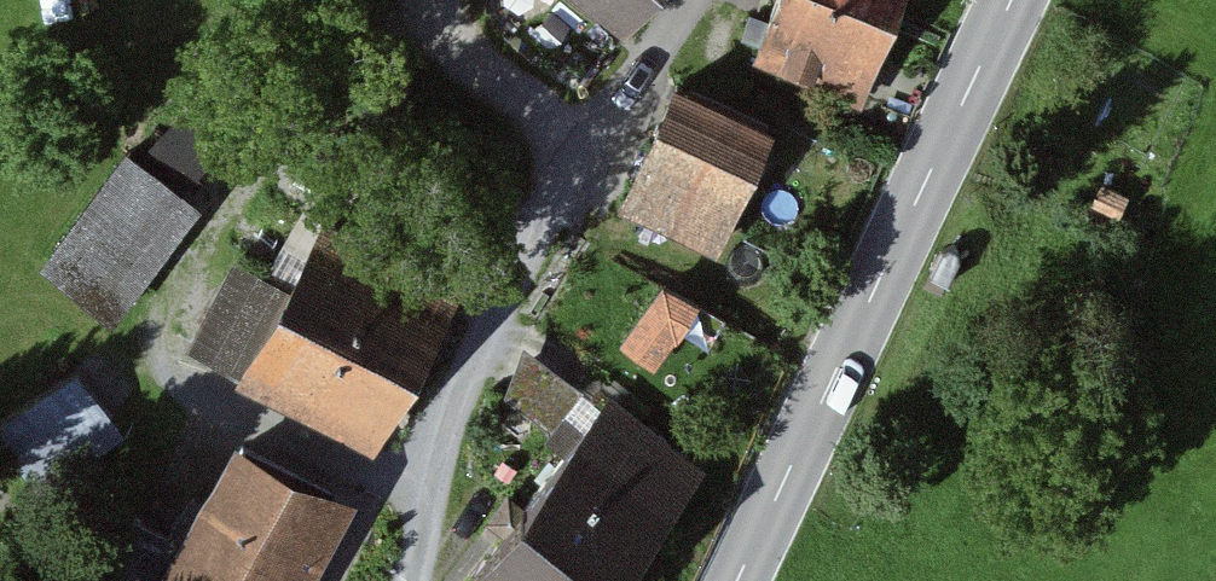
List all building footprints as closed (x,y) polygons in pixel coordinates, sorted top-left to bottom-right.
[(631,32),(654,0),(587,0),(631,32)] [(772,33),(802,46),(792,68),(818,79),(828,56),(877,78),(910,0),(786,0),(772,33)] [(775,122),(681,82),(627,205),(721,246),(775,122)] [(126,158),(39,275),(114,330),(201,213),(126,158)] [(459,311),(324,240),(241,396),(377,467),(459,311)] [(663,289),(619,349),(654,374),(698,314),(663,289)] [(86,362),(1,414),(46,488),(132,435),(86,362)] [(464,580),(616,580),(701,474),(607,400),(464,580)] [(241,442),(167,580),(303,580),(347,498),(241,442)]
